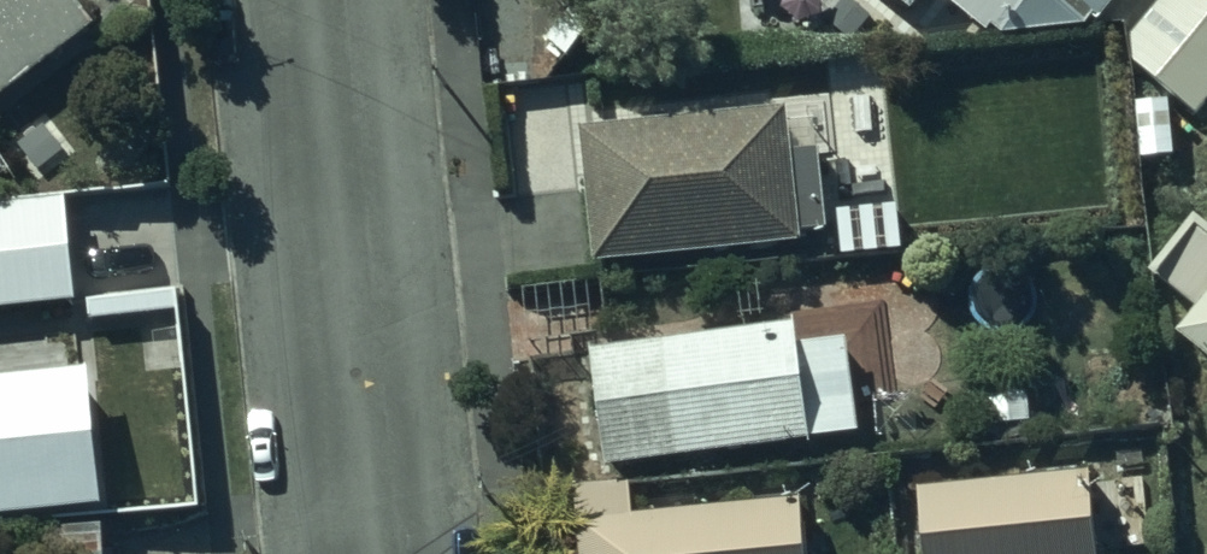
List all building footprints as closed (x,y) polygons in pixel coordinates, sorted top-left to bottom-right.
[(96,48),(58,0),(0,0),(0,124),(96,48)] [(915,32),(942,0),(875,0),(915,32)] [(955,21),(1002,64),(1098,44),(1136,0),(972,0),(955,21)] [(1131,38),(1135,66),(1197,118),(1206,105),(1206,0),(1162,0),(1131,38)] [(780,125),(574,153),(592,290),(799,262),(780,125)] [(0,203),(0,311),(77,301),(64,196),(0,203)] [(1198,237),(1161,284),(1206,320),(1206,244),(1198,237)] [(1188,357),(1206,372),(1206,333),(1188,357)] [(796,340),(589,371),(606,488),(814,457),(796,340)] [(107,527),(96,391),(88,392),(0,399),(0,537),(107,527)] [(922,495),(927,553),(1102,553),(1095,482),(922,495)] [(569,506),(571,553),(801,553),(796,516),(624,538),(624,501),(569,506)]
